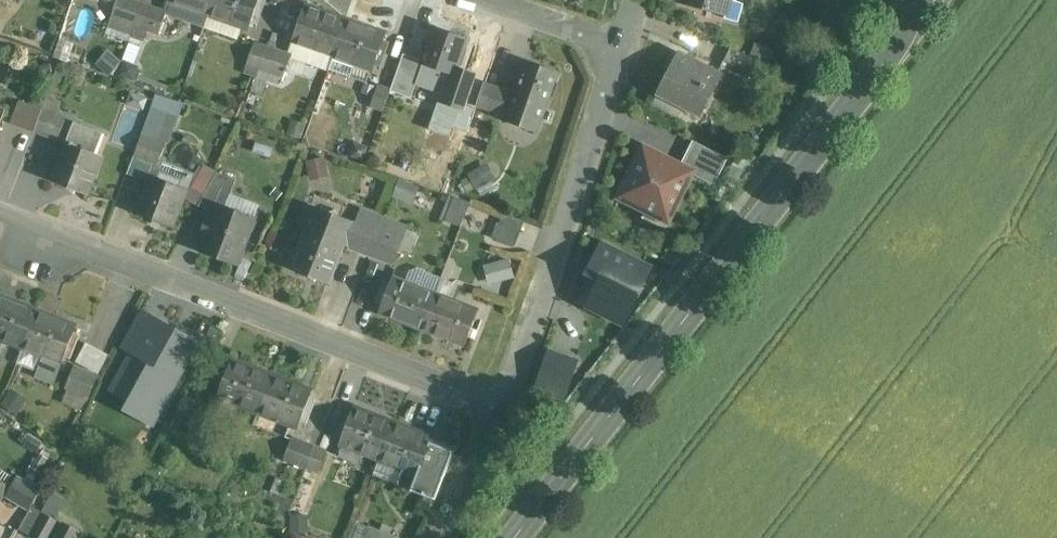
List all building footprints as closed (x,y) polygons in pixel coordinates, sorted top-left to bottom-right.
[(165,31),(171,10),(143,0),(124,0),(119,12),(165,31)] [(213,14),(218,0),(174,0),(171,10),(209,25),(213,14)] [(213,14),(253,28),(262,0),(218,0),(213,14)] [(676,2),(728,16),(733,0),(677,0),(676,2)] [(341,55),(355,19),(312,3),(297,40),(341,55)] [(355,19),(341,55),(378,68),(392,33),(355,19)] [(453,90),(471,36),(434,24),(421,61),(428,65),(422,80),(453,90)] [(246,69),(282,77),(293,51),(259,39),(246,69)] [(729,61),(684,43),(662,91),(706,110),(729,61)] [(762,55),(737,44),(729,61),(754,71),(762,55)] [(108,49),(97,64),(111,74),(122,59),(108,49)] [(508,120),(544,132),(567,67),(529,53),(518,87),(508,120)] [(116,74),(136,79),(140,64),(120,58),(116,74)] [(518,87),(461,68),(453,90),(450,99),(508,120),(518,87)] [(376,102),(398,110),(405,91),(383,84),(376,102)] [(22,99),(15,119),(63,138),(70,114),(22,99)] [(0,123),(0,157),(11,127),(0,123)] [(140,152),(164,159),(171,140),(147,132),(140,152)] [(97,191),(111,154),(70,136),(56,175),(97,191)] [(727,158),(714,152),(693,141),(680,166),(692,172),(691,173),(692,174),(714,185),(727,158)] [(650,202),(658,206),(672,213),(692,172),(643,148),(619,197),(646,210),(650,202)] [(502,177),(493,161),(473,172),(480,188),(502,177)] [(185,199),(198,206),(216,172),(204,166),(192,186),(188,190),(185,199)] [(236,180),(216,172),(198,206),(213,211),(215,205),(225,209),(236,180)] [(149,175),(135,213),(174,227),(185,199),(188,190),(149,175)] [(441,218),(461,225),(469,202),(450,194),(441,218)] [(359,219),(312,203),(291,265),(336,282),(350,244),(359,219)] [(213,211),(199,252),(240,266),(256,220),(225,209),(215,205),(213,211)] [(350,244),(398,262),(412,224),(366,206),(350,244)] [(497,233),(520,244),(529,220),(506,211),(497,233)] [(654,266),(602,241),(585,276),(597,282),(586,306),(625,325),(654,266)] [(514,255),(489,263),(494,282),(521,275),(514,255)] [(428,326),(442,288),(396,270),(381,309),(428,326)] [(442,288),(428,326),(472,342),(485,304),(442,288)] [(4,289),(0,298),(0,333),(27,343),(42,304),(4,289)] [(65,360),(80,318),(42,304),(27,343),(65,360)] [(159,322),(143,313),(125,348),(134,352),(114,388),(133,398),(137,390),(158,401),(187,345),(156,328),(159,322)] [(535,389),(565,399),(579,360),(548,350),(535,389)] [(102,372),(79,360),(70,383),(91,395),(102,372)] [(273,376),(233,361),(219,397),(259,412),(273,376)] [(312,391),(273,376),(259,412),(299,428),(312,393),(312,391)] [(394,423),(354,408),(340,444),(380,459),(394,423)] [(433,438),(394,423),(380,459),(417,474),(419,474),(432,442),(433,438)] [(334,447),(298,435),(289,454),(325,469),(334,447)] [(432,442),(419,474),(417,474),(411,490),(435,500),(454,451),(432,442)] [(10,477),(0,471),(0,491),(10,477)] [(23,472),(13,494),(33,506),(45,485),(23,472)] [(27,527),(47,537),(54,537),(66,516),(39,503),(27,527)] [(84,526),(66,516),(54,537),(78,537),(84,526)]
